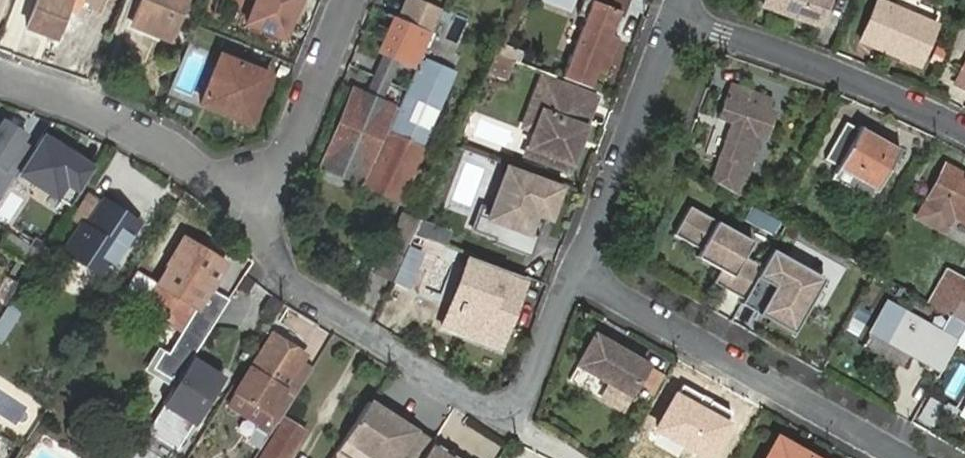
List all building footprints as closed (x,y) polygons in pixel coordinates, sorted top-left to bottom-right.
[(71,4),(62,0),(37,0),(27,28),(57,39),(71,4)] [(133,22),(171,39),(188,0),(143,0),(133,22)] [(287,29),(299,0),(257,0),(247,26),(277,38),(282,26),(287,29)] [(398,19),(409,23),(430,31),(439,10),(415,0),(406,0),(398,19)] [(591,0),(562,79),(591,89),(598,71),(605,73),(618,38),(611,36),(620,11),(591,0)] [(775,9),(821,26),(830,0),(765,0),(764,2),(776,6),(775,9)] [(919,65),(937,24),(880,0),(877,0),(860,41),(919,65)] [(627,13),(620,11),(611,36),(618,38),(627,13)] [(419,55),(430,31),(409,23),(399,47),(419,55)] [(282,40),(287,29),(282,26),(277,38),(282,40)] [(510,60),(495,54),(489,71),(511,79),(518,63),(510,60)] [(221,58),(204,100),(230,110),(227,118),(248,125),(268,77),(221,58)] [(956,83),(964,88),(964,65),(956,83)] [(395,91),(402,94),(412,71),(405,68),(395,91)] [(416,75),(369,181),(402,195),(422,149),(415,146),(420,133),(414,130),(431,92),(436,94),(440,85),(416,75)] [(591,96),(542,77),(530,108),(542,113),(534,132),(526,155),(569,171),(577,150),(572,149),(591,96)] [(719,158),(750,168),(762,132),(750,128),(762,95),(730,84),(718,119),(731,123),(719,158)] [(350,90),(329,143),(369,160),(389,113),(392,114),(395,108),(350,90)] [(230,110),(204,100),(201,107),(227,118),(230,110)] [(542,113),(530,108),(523,127),(534,132),(542,113)] [(20,171),(9,163),(22,142),(26,135),(3,121),(0,126),(0,197),(2,199),(14,180),(20,171)] [(832,177),(871,198),(877,188),(878,188),(899,150),(878,138),(877,136),(870,133),(869,132),(860,127),(859,129),(846,122),(825,159),(838,165),(832,177)] [(69,208),(92,170),(80,162),(83,157),(59,142),(56,147),(42,138),(34,150),(20,171),(14,180),(29,190),(33,184),(69,208)] [(20,171),(34,150),(22,142),(9,163),(20,171)] [(945,165),(918,217),(944,231),(952,214),(964,221),(964,176),(945,165)] [(557,186),(504,167),(486,217),(525,230),(532,212),(547,217),(557,186)] [(116,218),(120,211),(103,200),(102,203),(89,194),(74,220),(82,225),(65,253),(105,278),(135,230),(116,218)] [(744,300),(762,268),(743,257),(752,242),(690,207),(674,236),(724,263),(713,283),(744,300)] [(139,223),(120,211),(116,218),(135,230),(139,223)] [(406,219),(400,231),(414,235),(419,224),(406,219)] [(400,266),(414,235),(400,231),(388,260),(400,266)] [(170,263),(157,285),(144,306),(179,328),(207,286),(209,287),(224,264),(184,238),(168,262),(170,263)] [(54,251),(46,245),(41,253),(34,264),(43,270),(54,251)] [(771,251),(762,268),(744,300),(791,326),(819,277),(771,251)] [(524,279),(464,257),(438,327),(499,349),(524,279)] [(388,260),(381,277),(393,282),(394,280),(400,266),(388,260)] [(964,286),(964,278),(946,267),(926,302),(949,315),(964,286)] [(949,315),(951,316),(964,324),(964,286),(949,315)] [(964,327),(964,324),(951,316),(943,332),(887,302),(871,330),(927,362),(941,337),(955,345),(957,341),(964,327)] [(11,323),(19,311),(9,304),(0,316),(11,323)] [(11,323),(0,316),(0,341),(11,323)] [(665,375),(648,366),(618,349),(595,335),(593,340),(578,364),(612,384),(603,399),(622,410),(631,394),(648,404),(665,375)] [(247,379),(231,406),(263,427),(303,364),(306,357),(274,337),(247,379)] [(941,337),(927,362),(941,369),(955,345),(941,337)] [(193,358),(164,404),(192,422),(221,376),(193,358)] [(303,364),(263,427),(274,434),(307,380),(313,370),(303,364)] [(175,376),(161,368),(136,406),(139,408),(133,417),(142,422),(147,413),(151,415),(175,376)] [(673,392),(651,432),(698,457),(713,457),(732,424),(673,392)] [(373,399),(369,406),(391,420),(394,413),(373,399)] [(335,457),(398,457),(417,428),(394,413),(391,420),(369,406),(335,457)] [(223,408),(212,425),(230,436),(240,419),(223,408)] [(304,433),(286,421),(262,457),(288,457),(304,433)] [(421,431),(417,428),(398,457),(404,457),(421,431)] [(434,439),(421,431),(404,457),(422,457),(434,439)] [(422,457),(465,457),(434,439),(422,457)] [(796,449),(795,450),(778,441),(768,457),(812,457),(796,449)]
